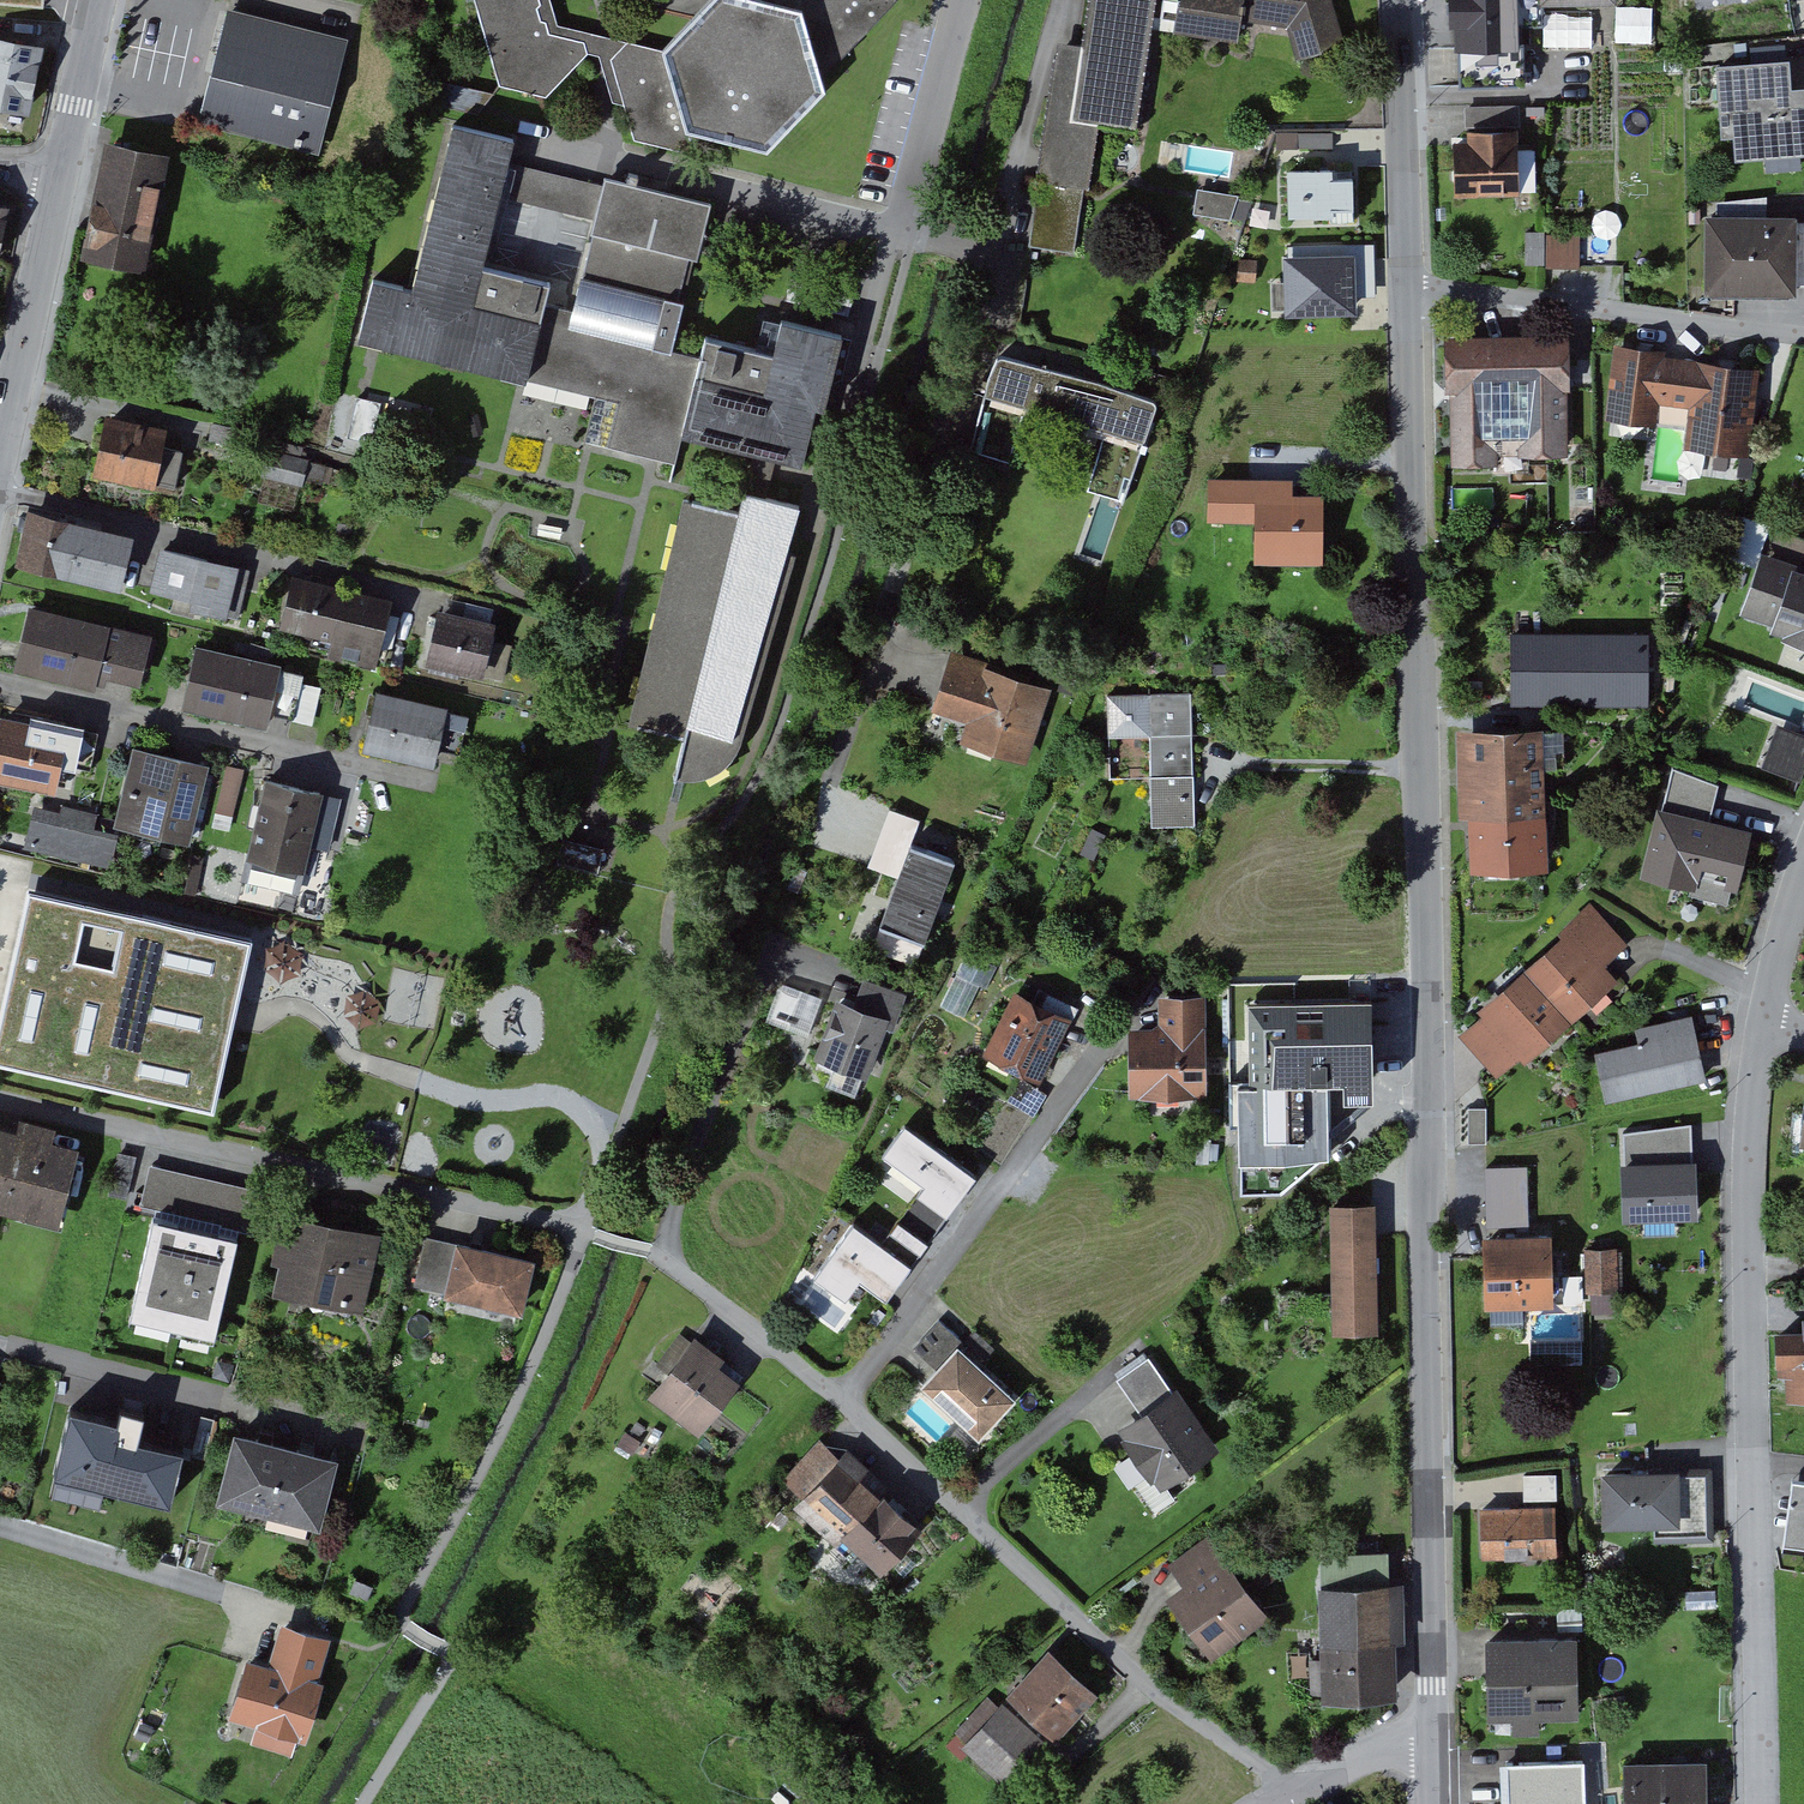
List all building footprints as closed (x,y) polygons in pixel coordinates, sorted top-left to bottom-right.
[(506,84),(553,95),(595,52),(607,54),(614,77),(620,100),(633,104),(643,139),(684,149),(688,143),(659,46),(609,34),(566,23),(559,0),(482,0),(506,84)] [(671,49),(694,129),(779,150),(837,89),(833,74),(814,9),(779,0),(719,0),(671,49)] [(814,9),(833,74),(903,0),(779,0),(814,9)] [(1106,124),(1145,129),(1164,0),(1099,0),(1093,46),(1068,42),(1041,222),(1090,229),(1106,124)] [(1339,0),(1192,0),(1187,30),(1247,40),(1250,19),(1295,26),(1306,59),(1353,43),(1339,0)] [(1466,45),(1521,43),(1519,0),(1464,0),(1466,45)] [(1653,41),(1653,4),(1617,4),(1616,40),(1653,41)] [(359,38),(235,6),(205,122),(327,152),(359,38)] [(31,106),(44,47),(0,37),(0,99),(1,99),(31,106)] [(1795,61),(1726,65),(1731,134),(1741,134),(1742,157),(1803,153),(1803,88),(1797,89),(1795,61)] [(1528,123),(1528,104),(1472,106),(1473,114),(1473,125),(1528,123)] [(380,278),(366,335),(622,400),(609,448),(679,465),(676,479),(692,483),(703,440),(758,454),(744,512),(690,498),(635,719),(744,746),(829,408),(835,409),(854,335),(791,319),(782,354),(713,336),(708,356),(681,350),(719,203),(613,176),(576,326),(483,303),(525,139),(464,124),(423,288),(380,278)] [(1464,192),(1528,189),(1527,143),(1526,139),(1462,142),(1464,192)] [(1544,204),(1541,142),(1527,143),(1528,189),(1529,205),(1544,204)] [(170,157),(117,145),(94,251),(147,263),(170,157)] [(530,167),(521,194),(556,205),(564,178),(530,167)] [(1341,168),(1297,170),(1298,215),(1321,214),(1322,219),(1361,218),(1359,171),(1342,172),(1341,168)] [(1199,186),(1194,210),(1233,219),(1238,194),(1199,186)] [(1799,218),(1718,218),(1718,286),(1799,287),(1799,218)] [(1538,261),(1582,261),(1582,235),(1538,235),(1538,261)] [(1364,255),(1298,256),(1299,313),(1365,311),(1364,255)] [(1579,337),(1459,339),(1460,387),(1463,387),(1465,461),(1505,461),(1505,452),(1575,450),(1574,385),(1580,385),(1579,337)] [(1661,385),(1664,360),(1665,355),(1627,350),(1618,411),(1656,417),(1661,385)] [(1166,402),(1009,356),(981,452),(1019,463),(1033,414),(1110,436),(1095,488),(1137,500),(1166,402)] [(1704,391),(1708,366),(1664,360),(1661,385),(1704,391)] [(1759,373),(1708,366),(1704,391),(1698,440),(1749,447),(1759,373)] [(167,430),(115,419),(104,469),(181,486),(189,449),(164,443),(167,430)] [(255,430),(218,420),(214,438),(251,447),(255,430)] [(315,459),(305,457),(307,448),(280,441),(272,473),(309,482),(315,459)] [(1221,515),(1265,514),(1265,563),(1336,563),(1336,495),(1302,495),(1302,478),(1220,478),(1221,515)] [(38,511),(26,561),(128,586),(140,536),(38,511)] [(254,569),(171,550),(162,587),(204,597),(203,605),(244,614),(254,569)] [(1775,564),(1756,613),(1803,632),(1803,576),(1775,564)] [(395,600),(299,577),(287,624),(337,636),(333,652),(379,663),(395,600)] [(101,685),(104,671),(124,676),(146,681),(157,634),(39,607),(24,667),(101,685)] [(450,612),(439,663),(489,673),(496,639),(500,623),(450,612)] [(1653,699),(1653,633),(1520,634),(1520,699),(1653,699)] [(496,639),(489,673),(511,678),(512,671),(518,644),(496,639)] [(287,666),(206,647),(192,706),(273,725),(276,712),(286,669),(287,666)] [(1059,689),(959,658),(951,686),(943,711),(977,721),(970,741),(1036,761),(1059,689)] [(308,682),(310,674),(286,669),(276,712),(289,714),(300,717),(308,682)] [(300,719),(319,723),(328,687),(308,682),(300,717),(300,719)] [(454,709),(387,693),(374,748),(442,763),(454,709)] [(1161,825),(1204,824),(1200,693),(1116,696),(1117,736),(1159,735),(1161,825)] [(70,722),(35,714),(33,724),(12,719),(1,773),(57,785),(62,758),(69,726),(70,722)] [(1780,723),(1763,766),(1802,781),(1803,776),(1803,732),(1780,723)] [(96,765),(103,733),(69,726),(62,758),(96,765)] [(1472,816),(1485,816),(1555,813),(1553,767),(1552,730),(1469,733),(1472,816)] [(1565,730),(1552,730),(1553,767),(1566,766),(1565,730)] [(213,763),(143,746),(124,822),(195,839),(213,763)] [(1723,783),(1675,766),(1663,811),(1648,872),(1697,884),(1700,873),(1739,883),(1752,833),(1713,823),(1718,801),(1723,783)] [(326,792),(271,779),(248,877),(303,890),(326,792)] [(88,859),(98,811),(37,799),(27,846),(88,859)] [(1556,865),(1555,813),(1485,816),(1486,867),(1556,865)] [(599,845),(569,837),(563,859),(592,868),(599,845)] [(966,863),(922,847),(919,853),(891,925),(935,942),(966,863)] [(35,889),(0,1046),(0,1058),(223,1109),(260,938),(35,889)] [(1580,930),(1537,967),(1579,1015),(1623,977),(1609,961),(1619,952),(1629,943),(1598,907),(1576,926),(1580,930)] [(269,976),(306,972),(302,937),(266,941),(269,976)] [(1504,1069),(1530,1047),(1535,1053),(1579,1015),(1537,967),(1494,1005),(1498,1010),(1472,1033),(1485,1047),(1504,1069)] [(859,1006),(847,1001),(825,1057),(875,1077),(895,1026),(904,1030),(917,995),(871,977),(859,1006)] [(825,996),(789,982),(775,1017),(811,1031),(825,996)] [(1081,1020),(1024,992),(993,1055),(1050,1082),(1081,1020)] [(1388,1079),(1386,994),(1253,997),(1254,1081),(1290,1081),(1338,1080),(1388,1079)] [(1139,1029),(1139,1096),(1216,1097),(1217,997),(1169,997),(1169,1013),(1169,1029),(1139,1029)] [(1693,1018),(1646,1028),(1649,1042),(1606,1052),(1615,1096),(1706,1076),(1701,1055),(1693,1018)] [(1254,1081),(1248,1082),(1249,1153),(1289,1152),(1340,1151),(1339,1093),(1338,1080),(1290,1081),(1254,1081)] [(1801,1110),(1796,1151),(1803,1152),(1803,1111),(1801,1110)] [(1630,1132),(1631,1159),(1703,1157),(1702,1139),(1702,1120),(1630,1132)] [(929,1183),(907,1215),(939,1237),(983,1173),(912,1124),(890,1156),(929,1183)] [(0,1129),(0,1199),(4,1200),(61,1215),(78,1148),(0,1129)] [(1340,1151),(1289,1152),(1249,1153),(1250,1191),(1290,1190),(1340,1151)] [(1631,1159),(1632,1214),(1651,1214),(1683,1213),(1704,1212),(1703,1157),(1631,1159)] [(270,1189),(156,1161),(146,1203),(260,1230),(270,1189)] [(1491,1187),(1493,1235),(1536,1234),(1534,1165),(1491,1167),(1491,1187)] [(1387,1203),(1340,1204),(1342,1333),(1390,1332),(1387,1203)] [(285,1285),(367,1304),(384,1232),(295,1211),(285,1255),(292,1256),(285,1285)] [(1651,1214),(1651,1232),(1684,1231),(1683,1213),(1651,1214)] [(895,1299),(939,1237),(907,1215),(889,1241),(860,1221),(821,1277),(852,1298),(865,1279),(895,1299)] [(243,1236),(158,1216),(135,1310),(220,1330),(243,1236)] [(1536,1234),(1493,1235),(1494,1308),(1565,1306),(1564,1234),(1536,1234)] [(424,1284),(456,1291),(467,1242),(450,1238),(435,1235),(424,1284)] [(541,1259),(467,1242),(456,1291),(530,1308),(541,1259)] [(1629,1310),(1627,1248),(1598,1249),(1599,1286),(1604,1286),(1604,1311),(1629,1310)] [(1786,1331),(1787,1375),(1797,1375),(1798,1401),(1803,1401),(1803,1331),(1786,1331)] [(746,1377),(696,1340),(656,1392),(706,1430),(746,1377)] [(1020,1395),(962,1343),(927,1382),(984,1434),(1020,1395)] [(1229,1449),(1158,1355),(1125,1380),(1136,1395),(1151,1414),(1126,1432),(1171,1492),(1229,1449)] [(91,1409),(79,1406),(66,1458),(120,1471),(135,1475),(145,1435),(150,1416),(127,1411),(126,1417),(91,1409)] [(246,1432),(229,1497),(325,1521),(341,1456),(261,1436),(246,1432)] [(176,1499),(189,1446),(145,1435),(135,1475),(120,1471),(116,1484),(176,1499)] [(847,1551),(857,1540),(893,1573),(929,1532),(893,1500),(901,1492),(855,1451),(848,1459),(830,1442),(793,1482),(812,1499),(802,1510),(847,1551)] [(1526,1501),(1557,1500),(1556,1471),(1524,1472),(1526,1501)] [(1716,1533),(1714,1477),(1622,1480),(1623,1523),(1667,1522),(1668,1535),(1716,1533)] [(1566,1506),(1489,1508),(1490,1557),(1568,1555),(1566,1506)] [(1281,1618),(1218,1533),(1176,1564),(1182,1571),(1194,1587),(1176,1600),(1222,1662),(1281,1618)] [(1403,1583),(1329,1587),(1335,1704),(1409,1701),(1403,1583)] [(298,1749),(304,1731),(313,1733),(329,1680),(322,1678),(335,1635),(290,1621),(285,1639),(277,1664),(257,1658),(240,1712),(267,1720),(262,1738),(298,1749)] [(1591,1637),(1496,1639),(1497,1652),(1498,1720),(1525,1720),(1525,1734),(1553,1734),(1553,1720),(1593,1719),(1591,1637)] [(1107,1695),(1058,1652),(1019,1696),(1069,1739),(1107,1695)] [(1053,1740),(1012,1704),(972,1750),(1013,1786),(1053,1740)] [(1634,1755),(1637,1803),(1720,1803),(1717,1752),(1634,1755)] [(1590,1757),(1505,1761),(1507,1803),(1592,1803),(1590,1757)]
